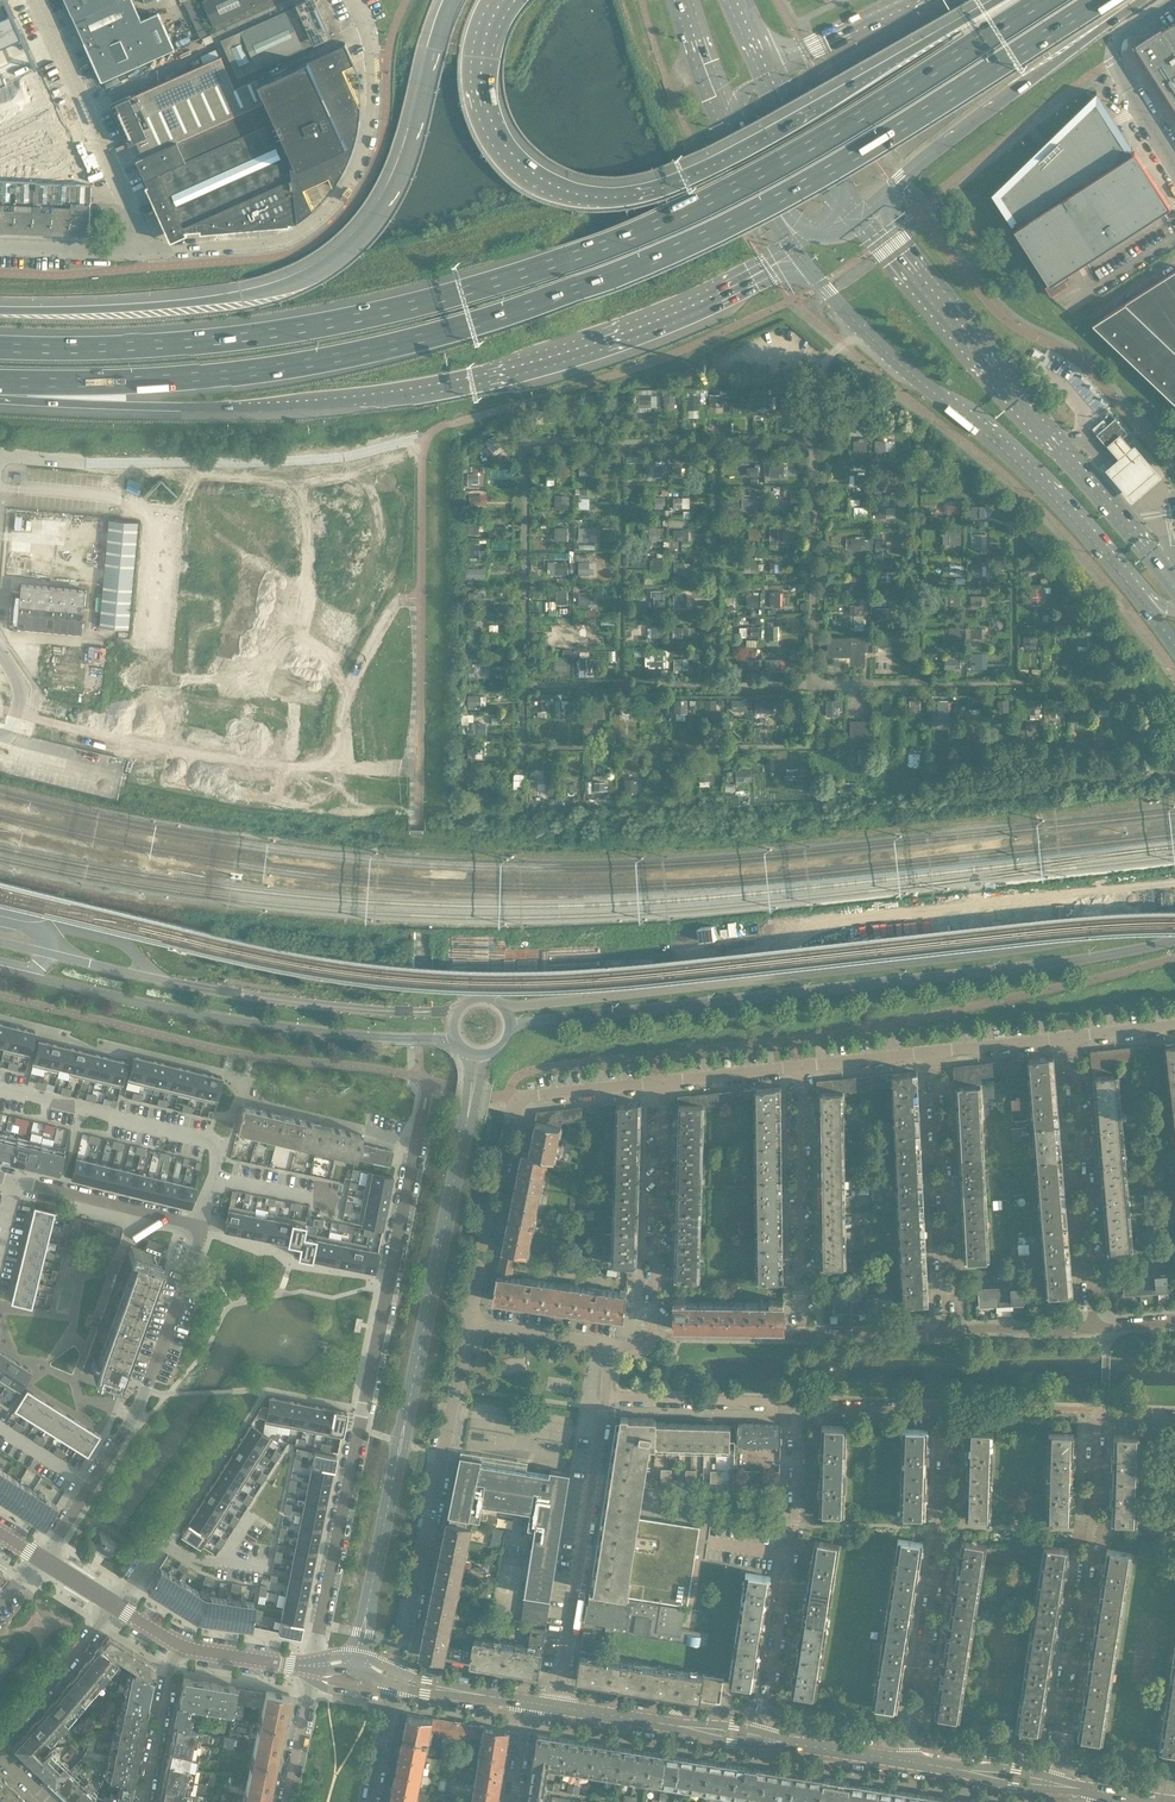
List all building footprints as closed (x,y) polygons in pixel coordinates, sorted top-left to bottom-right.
[(72,14),(84,42),(101,80),(102,81),(174,48),(158,12),(141,20),(133,0),(65,0),(72,14)] [(196,0),(184,0),(183,0),(200,37),(210,32),(196,0)] [(216,30),(211,32),(221,55),(236,86),(257,77),(262,75),(258,67),(238,20),(283,0),(267,0),(254,6),(252,0),(203,0),(216,30)] [(238,20),(258,67),(314,42),(314,43),(340,31),(329,5),(326,0),(283,0),(238,20)] [(22,38),(20,34),(13,18),(12,14),(11,14),(0,19),(0,48),(22,38)] [(1174,109),(1174,20),(1135,46),(1174,109)] [(360,134),(361,129),(362,124),(363,119),(360,119),(360,114),(361,109),(361,105),(360,105),(343,67),(353,63),(344,43),(258,81),(288,146),(297,221),(304,216),(307,214),(311,211),(314,208),(304,187),(329,176),(334,186),(337,182),(339,178),(342,174),(344,176),(347,171),(349,167),(351,162),(353,158),(355,153),(356,148),(358,144),(359,139),(360,134)] [(202,54),(204,61),(220,55),(218,48),(202,54)] [(304,48),(285,55),(289,65),(308,57),(304,48)] [(266,98),(258,81),(257,77),(236,86),(221,55),(131,96),(131,94),(112,103),(130,143),(136,140),(143,155),(266,98)] [(1016,226),(1131,152),(1129,149),(1133,147),(1132,146),(1132,147),(1096,91),(1054,132),(1053,132),(1052,133),(1054,134),(1049,138),(1053,142),(1042,153),(1038,149),(1034,153),(1033,152),(1032,152),(1033,153),(991,193),(1011,224),(1010,225),(1011,225),(1014,223),(1016,226)] [(266,98),(143,155),(136,158),(145,177),(276,119),(266,98)] [(30,182),(77,161),(52,105),(0,128),(0,180),(30,182)] [(297,221),(288,146),(276,119),(145,177),(148,185),(146,186),(171,240),(187,233),(186,231),(200,230),(200,232),(290,224),(290,222),(297,221)] [(1065,272),(1162,210),(1169,205),(1134,151),(1131,152),(1016,226),(1013,228),(1048,283),(1049,283),(1050,284),(1048,285),(1048,289),(1049,292),(1053,293),(1056,291),(1057,287),(1056,286),(1069,278),(1065,272)] [(14,231),(16,182),(0,181),(0,231),(14,231)] [(35,182),(16,182),(14,231),(32,232),(35,182)] [(53,183),(35,182),(32,232),(51,233),(53,183)] [(72,184),(53,183),(51,233),(70,234),(72,184)] [(91,185),(72,184),(70,234),(89,235),(91,185)] [(1092,324),(1174,403),(1174,270),(1092,324)] [(1035,350),(1031,355),(1037,359),(1041,354),(1035,350)] [(652,404),(652,394),(638,394),(638,404),(652,404)] [(770,407),(770,395),(760,395),(760,407),(770,407)] [(1096,433),(1096,434),(1107,447),(1121,436),(1126,432),(1124,430),(1120,424),(1114,418),(1107,424),(1096,433)] [(1103,419),(1092,428),(1096,433),(1107,424),(1103,419)] [(486,439),(492,450),(502,444),(495,433),(486,439)] [(1129,445),(1121,436),(1107,447),(1115,456),(1102,467),(1129,500),(1158,475),(1132,443),(1129,445)] [(854,441),(854,450),(864,450),(864,441),(854,441)] [(875,441),(875,450),(885,450),(885,441),(875,441)] [(569,476),(569,465),(556,465),(556,476),(569,476)] [(757,476),(757,465),(749,466),(749,476),(757,476)] [(663,476),(662,466),(650,466),(650,476),(663,476)] [(950,469),(950,479),(960,479),(960,469),(950,469)] [(480,484),(480,474),(468,474),(468,484),(480,484)] [(854,474),(854,485),(865,485),(864,474),(854,474)] [(875,474),(875,485),(885,485),(885,475),(875,474)] [(554,509),(567,509),(567,495),(554,495),(554,509)] [(664,508),(664,497),(655,496),(655,508),(664,508)] [(596,508),(596,497),(579,497),(579,508),(596,508)] [(757,508),(757,498),(748,498),(748,508),(757,508)] [(950,505),(950,515),(960,515),(960,505),(950,505)] [(970,519),(979,519),(979,505),(970,505),(970,519)] [(864,517),(864,507),(853,508),(853,517),(864,517)] [(875,507),(875,517),(885,517),(885,507),(875,507)] [(109,520),(99,627),(128,630),(138,523),(109,520)] [(469,534),(480,534),(480,521),(469,521),(469,534)] [(782,539),(782,531),(777,531),(777,526),(769,526),(769,540),(777,540),(777,539),(782,539)] [(567,540),(567,527),(554,527),(554,540),(567,540)] [(593,527),(579,527),(579,540),(593,540),(593,527)] [(663,540),(663,527),(649,527),(649,540),(663,540)] [(759,540),(759,527),(748,527),(748,540),(759,540)] [(960,544),(960,534),(960,532),(949,532),(948,544),(960,544)] [(986,546),(986,534),(971,534),(971,547),(981,547),(981,546),(986,546)] [(864,550),(864,536),(859,536),(859,538),(855,538),(855,550),(864,550)] [(876,541),(876,551),(885,551),(885,541),(876,541)] [(480,555),(480,545),(469,545),(469,555),(480,555)] [(1039,558),(1023,563),(1026,574),(1042,569),(1039,558)] [(569,575),(569,561),(556,561),(556,575),(569,575)] [(589,576),(589,562),(578,562),(578,576),(589,576)] [(664,573),(664,562),(656,562),(656,573),(664,573)] [(685,572),(685,562),(674,562),(674,572),(685,572)] [(971,565),(971,576),(981,576),(981,565),(971,565)] [(960,576),(960,566),(948,566),(948,576),(960,576)] [(482,578),(482,568),(469,568),(469,578),(482,578)] [(891,582),(891,572),(876,572),(876,582),(891,582)] [(855,576),(855,586),(864,586),(864,576),(855,576)] [(20,585),(16,627),(88,634),(91,591),(20,585)] [(654,606),(663,606),(663,590),(651,590),(651,596),(654,596),(654,606)] [(556,604),(567,604),(567,591),(556,591),(556,604)] [(768,607),(779,607),(779,591),(768,591),(768,607)] [(480,603),(480,593),(468,593),(468,603),(480,603)] [(593,604),(593,593),(579,593),(579,606),(587,606),(587,604),(593,604)] [(683,607),(683,594),(674,594),(674,607),(683,607)] [(962,598),(959,598),(959,597),(944,596),(944,606),(959,606),(959,603),(962,603),(962,598)] [(971,597),(971,606),(981,606),(981,597),(971,597)] [(864,605),(853,605),(853,615),(864,615),(864,605)] [(1070,609),(1074,619),(1081,616),(1077,607),(1070,609)] [(890,618),(890,608),(875,608),(875,618),(890,618)] [(664,637),(664,624),(651,624),(651,628),(649,628),(649,636),(651,636),(651,637),(664,637)] [(959,638),(959,628),(959,625),(954,625),(954,627),(948,627),(948,638),(959,638)] [(682,637),(682,627),(672,627),(672,637),(682,637)] [(777,637),(777,627),(768,627),(768,637),(777,637)] [(971,628),(971,638),(981,638),(981,628),(971,628)] [(556,629),(556,641),(568,641),(568,629),(556,629)] [(865,665),(865,651),(872,651),(872,642),(874,642),(874,636),(864,636),(864,637),(828,637),(828,656),(851,656),(851,665),(865,665)] [(1059,647),(1059,636),(1049,636),(1049,647),(1059,647)] [(1086,646),(1086,639),(1090,639),(1090,636),(1077,636),(1077,646),(1086,646)] [(469,638),(468,648),(481,649),(482,639),(469,638)] [(90,645),(89,658),(106,660),(107,647),(90,645)] [(959,669),(959,659),(959,656),(959,650),(953,650),(953,659),(943,659),(943,669),(959,669)] [(665,668),(665,655),(657,655),(657,668),(665,668)] [(567,670),(567,660),(567,657),(554,657),(554,670),(567,670)] [(682,669),(682,659),(672,659),(672,669),(682,669)] [(779,659),(777,659),(768,659),(768,670),(774,670),(774,672),(780,672),(779,659)] [(971,659),(971,669),(981,669),(981,659),(971,659)] [(481,662),(469,662),(469,677),(481,677),(481,662)] [(481,709),(481,694),(467,695),(468,709),(481,709)] [(665,709),(665,701),(656,700),(656,709),(665,709)] [(687,713),(687,700),(675,700),(675,713),(687,713)] [(715,715),(716,700),(706,700),(706,715),(715,715)] [(746,710),(746,700),(731,700),(731,710),(746,710)] [(763,700),(763,708),(770,708),(770,710),(773,710),(773,700),(763,700)] [(801,710),(801,700),(791,700),(791,710),(801,710)] [(894,700),(892,700),(882,700),(882,710),(893,710),(894,700)] [(920,700),(910,700),(910,710),(920,710),(920,700)] [(938,700),(938,711),(948,711),(948,700),(938,700)] [(998,700),(998,711),(1008,711),(1008,700),(998,700)] [(1040,714),(1040,700),(1028,700),(1027,714),(1040,714)] [(864,720),(864,721),(854,721),(854,720),(850,720),(850,744),(862,744),(862,747),(857,747),(857,763),(871,763),(871,720),(864,720)] [(481,733),(481,724),(468,724),(468,734),(476,734),(476,733),(481,733)] [(799,778),(798,767),(787,768),(788,774),(786,774),(786,779),(799,778)] [(736,770),(736,784),(753,783),(752,770),(736,770)] [(523,771),(512,771),(511,786),(523,786),(523,771)] [(661,783),(674,783),(673,773),(661,774),(661,783)] [(537,795),(548,796),(548,778),(538,778),(537,795)] [(638,792),(637,778),(624,778),(624,792),(638,792)] [(575,792),(575,782),(565,782),(565,792),(575,792)] [(4,1048),(3,1052),(4,1052),(10,1027),(0,1024),(0,1047),(4,1048)] [(10,1027),(4,1052),(16,1055),(23,1030),(10,1027)] [(23,1030),(16,1055),(29,1058),(36,1033),(23,1030)] [(33,1066),(31,1074),(44,1077),(45,1070),(46,1070),(52,1044),(39,1041),(33,1066)] [(1164,1043),(1166,1055),(1168,1078),(1174,1077),(1174,1042),(1164,1043)] [(1164,1043),(1146,1045),(1145,1046),(1146,1057),(1166,1055),(1164,1043)] [(52,1044),(46,1070),(58,1073),(64,1047),(52,1044)] [(1145,1046),(1134,1047),(1135,1059),(1135,1062),(1147,1060),(1146,1057),(1145,1046)] [(59,1073),(57,1078),(69,1081),(70,1076),(71,1076),(77,1050),(64,1047),(58,1073),(59,1073)] [(1134,1047),(1091,1051),(1092,1063),(1117,1061),(1116,1061),(1135,1059),(1134,1047)] [(77,1050),(71,1076),(83,1079),(89,1053),(77,1050)] [(89,1053),(83,1079),(96,1082),(102,1056),(89,1053)] [(1053,1055),(1028,1058),(1029,1070),(1031,1090),(1055,1088),(1053,1055)] [(102,1056),(96,1082),(108,1085),(114,1059),(102,1056)] [(128,1082),(126,1089),(139,1093),(139,1091),(147,1060),(134,1057),(132,1064),(128,1082)] [(1028,1058),(1009,1060),(1010,1072),(1029,1070),(1028,1058)] [(114,1059),(108,1085),(121,1088),(127,1063),(114,1059)] [(147,1060),(139,1091),(151,1094),(153,1088),(159,1063),(147,1060)] [(1009,1060),(988,1063),(990,1074),(1010,1072),(1009,1060)] [(1117,1061),(1092,1063),(1093,1075),(1117,1073),(1117,1061)] [(159,1063),(153,1088),(166,1092),(172,1066),(159,1063)] [(970,1065),(971,1076),(971,1084),(980,1084),(979,1075),(990,1074),(988,1063),(970,1065)] [(971,1076),(970,1065),(962,1066),(963,1077),(971,1076)] [(172,1066),(166,1092),(178,1095),(184,1069),(172,1066)] [(963,1077),(962,1066),(954,1066),(955,1078),(963,1077)] [(184,1069),(178,1095),(191,1098),(197,1072),(184,1069)] [(916,1070),(892,1073),(892,1085),(893,1099),(918,1098),(916,1070)] [(197,1072),(191,1098),(203,1101),(209,1075),(197,1072)] [(892,1085),(892,1073),(872,1075),(873,1087),(892,1085)] [(1117,1073),(1093,1075),(1094,1090),(1097,1090),(1097,1095),(1094,1095),(1095,1110),(1120,1108),(1117,1073)] [(209,1075),(203,1101),(216,1104),(222,1078),(209,1075)] [(872,1075),(852,1077),(853,1089),(873,1087),(872,1075)] [(963,1077),(955,1078),(955,1085),(971,1084),(971,1076),(963,1077)] [(852,1077),(833,1080),(833,1090),(843,1090),(853,1089),(852,1077)] [(833,1080),(818,1081),(818,1091),(833,1090),(833,1080)] [(980,1084),(971,1084),(955,1085),(956,1101),(959,1100),(959,1105),(956,1105),(957,1119),(982,1118),(980,1084)] [(780,1085),(755,1088),(755,1100),(755,1116),(780,1115),(780,1085)] [(755,1088),(736,1090),(737,1101),(755,1100),(755,1088)] [(1055,1088),(1031,1090),(1033,1124),(1058,1122),(1055,1088)] [(736,1090),(715,1092),(717,1103),(737,1101),(736,1090)] [(821,1111),(818,1111),(818,1126),(843,1125),(843,1090),(833,1090),(818,1091),(818,1106),(821,1106),(821,1111)] [(715,1092),(691,1095),(691,1103),(703,1104),(717,1103),(715,1092)] [(691,1095),(679,1096),(679,1103),(691,1103),(691,1095)] [(918,1098),(893,1099),(894,1133),(919,1132),(918,1098)] [(1019,1099),(1011,1099),(1011,1109),(1020,1109),(1019,1099)] [(615,1103),(615,1116),(615,1123),(640,1124),(641,1101),(615,1103)] [(615,1116),(615,1103),(596,1106),(597,1118),(615,1116)] [(681,1123),(678,1123),(677,1138),(702,1138),(703,1104),(691,1103),(679,1103),(678,1103),(678,1119),(681,1119),(681,1123)] [(238,1125),(237,1131),(257,1136),(263,1111),(243,1106),(240,1119),(238,1125)] [(597,1118),(596,1106),(576,1108),(577,1120),(585,1119),(585,1125),(595,1125),(595,1118),(597,1118)] [(576,1108),(552,1110),(549,1123),(560,1126),(561,1122),(577,1120),(576,1108)] [(1120,1108),(1095,1110),(1097,1125),(1100,1124),(1100,1129),(1097,1129),(1098,1145),(1123,1143),(1120,1108)] [(552,1110),(537,1112),(535,1120),(549,1123),(552,1110)] [(263,1111),(257,1136),(276,1141),(282,1116),(263,1111)] [(780,1115),(755,1116),(756,1144),(781,1143),(780,1115)] [(282,1116),(276,1141),(296,1145),(302,1121),(282,1116)] [(16,1118),(14,1124),(18,1124),(27,1127),(28,1121),(19,1118),(16,1118)] [(982,1118),(957,1119),(958,1135),(961,1135),(961,1140),(958,1140),(959,1154),(983,1153),(982,1118)] [(549,1123),(535,1120),(529,1152),(529,1153),(547,1156),(546,1156),(554,1158),(560,1126),(549,1123)] [(302,1121),(296,1145),(316,1150),(322,1125),(302,1121)] [(1058,1122),(1033,1124),(1036,1158),(1061,1156),(1058,1122)] [(640,1124),(615,1123),(614,1158),(639,1158),(640,1143),(636,1143),(637,1139),(640,1139),(640,1124)] [(322,1125),(316,1150),(335,1155),(341,1130),(322,1125)] [(822,1145),(819,1145),(819,1161),(844,1160),(843,1125),(818,1126),(819,1141),(822,1141),(822,1145)] [(341,1130),(335,1155),(355,1159),(359,1143),(361,1135),(341,1130)] [(919,1132),(894,1133),(896,1166),(921,1165),(919,1132)] [(29,1141),(22,1167),(34,1170),(41,1144),(43,1136),(31,1133),(29,1141)] [(0,1156),(0,1162),(10,1164),(17,1138),(5,1135),(0,1156)] [(41,1144),(34,1170),(46,1173),(53,1147),(54,1140),(43,1137),(41,1144)] [(17,1138),(10,1164),(22,1167),(29,1141),(17,1138)] [(680,1158),(677,1158),(677,1172),(702,1173),(702,1138),(677,1138),(677,1153),(680,1153),(680,1158)] [(359,1143),(355,1159),(356,1159),(356,1158),(390,1167),(394,1151),(377,1147),(359,1143)] [(781,1143),(756,1144),(756,1178),(781,1177),(781,1143)] [(1123,1143),(1098,1145),(1100,1159),(1103,1159),(1103,1164),(1100,1164),(1101,1179),(1126,1177),(1123,1143)] [(53,1147),(46,1173),(58,1176),(60,1165),(64,1150),(53,1147)] [(522,1151),(515,1183),(540,1189),(546,1156),(547,1156),(529,1153),(529,1152),(522,1151)] [(963,1175),(960,1175),(960,1189),(985,1188),(983,1153),(959,1154),(959,1170),(962,1170),(963,1175)] [(1061,1156),(1036,1158),(1039,1191),(1064,1189),(1061,1156)] [(77,1158),(72,1179),(84,1183),(89,1161),(77,1158)] [(639,1158),(614,1158),(613,1193),(638,1194),(639,1178),(636,1178),(636,1173),(639,1174),(639,1158)] [(844,1160),(819,1161),(819,1176),(822,1175),(822,1180),(819,1180),(819,1195),(844,1195),(844,1160)] [(89,1161),(84,1183),(96,1185),(101,1164),(89,1161)] [(101,1164),(96,1185),(108,1188),(113,1167),(101,1164)] [(921,1165),(896,1166),(898,1200),(923,1199),(921,1165)] [(113,1167),(108,1188),(119,1191),(125,1170),(113,1167)] [(125,1170),(119,1191),(131,1194),(136,1173),(125,1170)] [(361,1171),(358,1184),(365,1186),(391,1191),(394,1178),(368,1172),(368,1173),(361,1171)] [(679,1193),(676,1193),(676,1208),(701,1208),(702,1173),(677,1172),(676,1188),(679,1188),(679,1193)] [(136,1173),(131,1194),(143,1197),(148,1176),(136,1173)] [(148,1176),(143,1197),(155,1200),(160,1179),(148,1176)] [(781,1177),(756,1178),(757,1211),(782,1210),(781,1177)] [(1126,1177),(1101,1179),(1102,1194),(1106,1194),(1106,1198),(1103,1199),(1104,1214),(1129,1212),(1126,1177)] [(160,1179),(155,1200),(166,1203),(172,1181),(160,1179)] [(172,1181),(166,1203),(178,1206),(183,1184),(172,1181)] [(515,1183),(508,1215),(534,1220),(540,1189),(515,1183)] [(183,1184),(178,1206),(191,1209),(196,1187),(183,1184)] [(869,1184),(859,1184),(859,1193),(869,1193),(869,1184)] [(365,1186),(363,1198),(388,1203),(391,1191),(365,1186)] [(985,1188),(960,1189),(961,1205),(964,1204),(964,1209),(961,1209),(962,1224),(987,1222),(985,1188)] [(1064,1189),(1039,1191),(1042,1225),(1067,1223),(1064,1189)] [(638,1194),(613,1193),(612,1227),(637,1228),(638,1213),(635,1213),(635,1208),(638,1208),(638,1194)] [(823,1215),(820,1215),(820,1230),(845,1230),(844,1195),(819,1195),(820,1210),(823,1210),(823,1215)] [(363,1198),(360,1211),(386,1216),(388,1203),(363,1198)] [(923,1199),(898,1200),(899,1234),(924,1233),(923,1199)] [(229,1206),(224,1232),(237,1234),(243,1209),(229,1206)] [(35,1207),(32,1220),(52,1225),(55,1212),(35,1207)] [(255,1211),(250,1237),(263,1240),(268,1214),(268,1211),(256,1208),(255,1211)] [(678,1228),(675,1228),(675,1242),(700,1243),(701,1208),(676,1208),(675,1223),(678,1223),(678,1228)] [(243,1209),(237,1234),(250,1237),(255,1211),(243,1209)] [(782,1210),(757,1211),(757,1245),(782,1245),(782,1210)] [(360,1211),(358,1224),(383,1229),(386,1216),(360,1211)] [(572,1214),(558,1211),(555,1223),(570,1226),(572,1214)] [(853,1223),(871,1224),(872,1213),(853,1212),(853,1223)] [(1129,1212),(1104,1214),(1105,1229),(1108,1228),(1109,1233),(1106,1233),(1107,1249),(1132,1247),(1129,1212)] [(268,1214),(263,1240),(275,1242),(280,1216),(268,1214)] [(502,1248),(516,1251),(527,1253),(534,1220),(508,1215),(502,1248)] [(280,1216),(275,1242),(288,1245),(293,1219),(280,1216)] [(69,1233),(77,1235),(81,1218),(73,1217),(71,1224),(70,1229),(69,1233)] [(77,1235),(83,1236),(87,1220),(81,1218),(77,1235)] [(293,1219),(288,1245),(300,1247),(306,1221),(293,1219)] [(32,1220),(29,1232),(49,1236),(52,1225),(32,1220)] [(87,1220),(83,1236),(90,1238),(94,1222),(87,1220)] [(299,1249),(297,1258),(311,1261),(316,1235),(317,1227),(306,1224),(306,1222),(306,1221),(300,1247),(299,1249)] [(90,1238),(98,1240),(102,1223),(94,1222),(90,1238)] [(987,1222),(962,1224),(963,1239),(966,1239),(966,1244),(963,1244),(964,1259),(989,1258),(987,1222)] [(98,1240),(105,1242),(109,1225),(102,1223),(98,1240)] [(1067,1223),(1042,1225),(1044,1259),(1069,1257),(1067,1223)] [(105,1242),(111,1243),(115,1227),(109,1225),(105,1242)] [(115,1227),(111,1243),(119,1245),(123,1228),(115,1227)] [(637,1228),(612,1227),(611,1263),(636,1263),(637,1248),(634,1248),(634,1243),(637,1243),(637,1228)] [(823,1250),(820,1250),(821,1265),(845,1265),(845,1230),(820,1230),(820,1245),(823,1245),(823,1250)] [(29,1232),(26,1243),(46,1248),(49,1236),(29,1232)] [(329,1238),(323,1263),(336,1266),(341,1240),(342,1234),(330,1232),(329,1238)] [(924,1233),(899,1234),(901,1268),(926,1267),(924,1233)] [(316,1235),(311,1261),(323,1263),(329,1238),(316,1235)] [(341,1240),(336,1266),(349,1268),(354,1243),(341,1240)] [(677,1262),(674,1262),(674,1278),(699,1278),(700,1243),(675,1242),(674,1257),(678,1258),(677,1262)] [(26,1243),(23,1255),(43,1260),(46,1248),(26,1243)] [(354,1243),(349,1268),(361,1271),(366,1245),(354,1243)] [(161,1244),(160,1247),(150,1244),(145,1251),(132,1246),(129,1254),(125,1252),(100,1322),(92,1319),(90,1324),(98,1327),(83,1370),(96,1375),(95,1376),(100,1378),(100,1376),(122,1384),(165,1267),(163,1266),(166,1258),(158,1256),(162,1244),(161,1244)] [(366,1245),(361,1271),(374,1274),(379,1252),(366,1249),(367,1245),(366,1245)] [(782,1245),(757,1245),(758,1279),(782,1279),(782,1245)] [(516,1251),(502,1248),(497,1274),(511,1276),(516,1251)] [(23,1255),(20,1267),(40,1272),(43,1260),(23,1255)] [(1069,1257),(1044,1259),(1047,1294),(1072,1292),(1069,1257)] [(222,1274),(242,1279),(245,1267),(224,1262),(222,1274)] [(20,1267),(17,1279),(37,1284),(40,1272),(20,1267)] [(926,1267),(901,1268),(903,1303),(928,1301),(926,1267)] [(1166,1271),(1149,1273),(1150,1284),(1157,1283),(1158,1291),(1168,1290),(1166,1271)] [(1149,1273),(1132,1274),(1133,1285),(1140,1285),(1141,1293),(1158,1291),(1157,1283),(1150,1284),(1149,1273)] [(529,1279),(511,1276),(497,1274),(491,1300),(525,1304),(529,1279)] [(1132,1274),(1122,1275),(1123,1294),(1141,1293),(1140,1285),(1133,1285),(1132,1274)] [(17,1279),(14,1290),(34,1295),(37,1284),(17,1279)] [(561,1283),(529,1279),(525,1304),(557,1309),(561,1283)] [(593,1288),(561,1283),(557,1309),(590,1313),(593,1288)] [(1022,1284),(1005,1285),(1005,1294),(1012,1294),(1012,1303),(1023,1303),(1022,1284)] [(988,1285),(978,1286),(979,1305),(996,1304),(996,1296),(988,1296),(988,1285)] [(1005,1285),(988,1285),(988,1296),(996,1296),(996,1304),(1012,1303),(1012,1294),(1005,1294),(1005,1285)] [(626,1292),(593,1288),(590,1313),(623,1318),(626,1292)] [(14,1290),(11,1303),(31,1308),(34,1295),(14,1290)] [(843,1292),(833,1292),(833,1311),(850,1311),(850,1302),(844,1303),(843,1292)] [(860,1292),(843,1292),(844,1303),(850,1302),(850,1311),(868,1311),(868,1302),(860,1302),(860,1292)] [(878,1292),(860,1292),(860,1302),(868,1302),(868,1311),(878,1311),(878,1292)] [(685,1304),(685,1298),(674,1297),(673,1328),(783,1330),(783,1299),(769,1299),(769,1305),(685,1304)] [(357,1318),(354,1331),(360,1332),(363,1319),(357,1318)] [(9,1358),(0,1352),(0,1372),(9,1358)] [(0,1372),(0,1383),(6,1387),(20,1365),(9,1358),(0,1372)] [(20,1365),(6,1387),(17,1394),(31,1372),(20,1365)] [(25,1417),(38,1397),(27,1390),(15,1410),(25,1417)] [(36,1423),(48,1403),(38,1397),(25,1417),(36,1423)] [(262,1406),(256,1416),(257,1417),(265,1419),(265,1423),(263,1433),(273,1439),(276,1433),(278,1425),(283,1400),(270,1397),(268,1407),(262,1406)] [(278,1425),(276,1433),(289,1435),(290,1428),(296,1402),(283,1400),(278,1425)] [(296,1402),(290,1428),(303,1431),(308,1405),(296,1402)] [(46,1430),(58,1410),(48,1403),(36,1423),(46,1430)] [(308,1405),(303,1431),(316,1433),(321,1407),(308,1405)] [(321,1407),(316,1433),(328,1436),(334,1409),(333,1409),(333,1410),(321,1407)] [(334,1409),(328,1436),(341,1438),(347,1413),(334,1410),(334,1409)] [(56,1436),(69,1416),(58,1410),(46,1430),(56,1436)] [(607,1504),(606,1511),(635,1515),(636,1508),(637,1501),(637,1500),(638,1492),(639,1486),(643,1486),(644,1486),(644,1481),(645,1475),(646,1470),(647,1464),(648,1461),(650,1444),(651,1444),(654,1444),(654,1445),(667,1445),(679,1446),(692,1446),(704,1447),(716,1447),(729,1447),(730,1439),(730,1425),(717,1424),(704,1424),(692,1424),(680,1423),(667,1423),(656,1422),(656,1418),(628,1417),(628,1415),(621,1415),(620,1422),(616,1421),(607,1480),(610,1481),(609,1488),(607,1504)] [(66,1442),(79,1423),(69,1416),(56,1436),(66,1442)] [(77,1449),(89,1429),(79,1423),(66,1442),(77,1449)] [(738,1423),(737,1430),(737,1443),(780,1444),(781,1424),(738,1423)] [(251,1425),(243,1436),(266,1450),(273,1439),(263,1433),(251,1425)] [(821,1425),(821,1426),(820,1468),(845,1469),(845,1448),(846,1426),(821,1425)] [(927,1428),(902,1428),(901,1471),(926,1472),(927,1428)] [(88,1456),(100,1436),(89,1429),(77,1449),(88,1456)] [(967,1430),(967,1452),(966,1472),(991,1473),(992,1440),(992,1430),(967,1430)] [(1073,1433),(1048,1432),(1048,1442),(1047,1475),(1072,1476),(1073,1433)] [(1114,1434),(1113,1456),(1112,1477),(1137,1478),(1138,1456),(1139,1435),(1114,1434)] [(243,1436),(237,1447),(259,1461),(266,1450),(243,1436)] [(237,1447),(230,1458),(252,1472),(259,1461),(237,1447)] [(314,1452),(312,1465),(333,1469),(336,1457),(314,1452)] [(549,1474),(536,1472),(480,1463),(481,1458),(460,1454),(460,1455),(448,1513),(448,1514),(450,1514),(449,1520),(466,1523),(467,1518),(469,1518),(480,1519),(482,1503),(530,1511),(527,1527),(534,1528),(531,1549),(530,1548),(524,1592),(523,1592),(523,1593),(550,1597),(569,1472),(570,1472),(550,1468),(549,1469),(550,1469),(549,1474)] [(42,1458),(34,1471),(47,1478),(54,1466),(42,1458)] [(230,1458),(223,1469),(245,1483),(252,1472),(230,1458)] [(312,1465),(309,1477),(331,1481),(333,1469),(312,1465)] [(845,1469),(820,1468),(819,1512),(844,1513),(845,1469)] [(0,1469),(0,1498),(12,1505),(25,1485),(0,1469)] [(223,1469),(216,1479),(238,1493),(245,1483),(223,1469)] [(926,1472),(901,1471),(899,1514),(924,1515),(926,1472)] [(991,1473),(966,1472),(965,1516),(990,1517),(991,1473)] [(1072,1476),(1047,1475),(1046,1519),(1049,1519),(1049,1521),(1052,1521),(1052,1519),(1070,1520),(1072,1476)] [(309,1477),(307,1489),(328,1493),(331,1481),(309,1477)] [(1137,1478),(1112,1477),(1111,1521),(1136,1521),(1137,1478)] [(216,1479),(209,1490),(231,1504),(228,1502),(234,1492),(237,1494),(238,1493),(216,1479)] [(57,1505),(39,1494),(25,1485),(12,1505),(44,1525),(56,1505),(57,1505)] [(307,1489),(305,1501),(326,1505),(328,1493),(307,1489)] [(209,1490),(202,1501),(224,1515),(231,1504),(209,1490)] [(202,1501),(195,1512),(217,1526),(224,1515),(202,1501)] [(305,1501),(302,1513),(324,1517),(326,1505),(305,1501)] [(590,1590),(687,1605),(700,1526),(638,1516),(639,1516),(635,1515),(602,1510),(602,1512),(603,1512),(601,1526),(600,1526),(599,1528),(601,1528),(599,1542),(597,1542),(597,1543),(599,1543),(596,1557),(595,1557),(595,1559),(596,1559),(594,1573),(592,1573),(592,1574),(594,1574),(592,1588),(590,1588),(590,1590)] [(188,1522),(210,1537),(217,1526),(195,1512),(188,1522)] [(302,1513),(300,1524),(321,1529),(324,1517),(302,1513)] [(447,1519),(444,1536),(468,1541),(472,1524),(466,1523),(449,1520),(447,1519)] [(188,1524),(181,1534),(203,1548),(210,1537),(188,1522),(187,1523),(188,1524)] [(300,1524),(297,1536),(319,1541),(321,1529),(300,1524)] [(103,1553),(107,1556),(112,1553),(111,1553),(117,1543),(114,1542),(102,1534),(102,1533),(99,1531),(93,1541),(92,1546),(97,1549),(97,1548),(103,1552),(103,1553)] [(297,1536),(295,1548),(316,1553),(319,1541),(297,1536)] [(468,1541),(444,1536),(440,1552),(465,1557),(466,1550),(468,1542),(468,1541)] [(922,1542),(912,1540),(897,1538),(894,1558),(919,1562),(922,1542)] [(814,1539),(811,1561),(808,1582),(832,1585),(839,1543),(814,1539)] [(961,1540),(959,1551),(956,1572),(981,1576),(986,1543),(961,1540)] [(473,1551),(474,1543),(468,1542),(466,1550),(473,1551)] [(1068,1548),(1043,1544),(1037,1581),(1062,1585),(1068,1548)] [(295,1548),(293,1560),(314,1564),(316,1553),(295,1548)] [(492,1548),(490,1558),(497,1559),(499,1549),(492,1548)] [(1131,1552),(1106,1548),(1100,1590),(1124,1594),(1131,1552)] [(465,1557),(440,1552),(437,1569),(461,1574),(462,1569),(464,1560),(465,1557)] [(919,1562),(894,1558),(889,1594),(913,1598),(919,1562)] [(293,1560),(290,1572),(312,1576),(314,1564),(293,1560)] [(469,1570),(470,1562),(464,1560),(462,1569),(469,1570)] [(146,1589),(178,1609),(192,1587),(160,1568),(160,1567),(146,1589)] [(461,1574),(437,1569),(433,1586),(458,1591),(461,1574)] [(290,1572),(288,1584),(309,1588),(312,1576),(290,1572)] [(745,1572),(740,1608),(764,1612),(770,1576),(745,1572)] [(956,1572),(954,1587),(950,1608),(975,1612),(981,1576),(956,1572)] [(473,1578),(471,1585),(476,1586),(479,1584),(480,1580),(473,1578)] [(1062,1585),(1037,1581),(1032,1617),(1056,1621),(1062,1585)] [(808,1582),(805,1597),(802,1618),(827,1621),(832,1585),(808,1582)] [(288,1584),(285,1596),(307,1600),(309,1588),(288,1584)] [(458,1591),(433,1586),(430,1603),(454,1608),(458,1591)] [(198,1620),(214,1623),(218,1597),(204,1595),(192,1587),(178,1609),(192,1618),(198,1620)] [(1100,1590),(1097,1606),(1094,1626),(1119,1630),(1124,1594),(1100,1590)] [(546,1624),(550,1597),(523,1593),(519,1619),(546,1624)] [(588,1597),(585,1621),(600,1623),(609,1624),(608,1630),(706,1646),(708,1632),(681,1628),(684,1607),(660,1603),(598,1594),(597,1598),(588,1597)] [(913,1598),(889,1594),(883,1630),(908,1634),(913,1598)] [(285,1596),(283,1608),(304,1612),(307,1600),(285,1596)] [(218,1597),(214,1623),(250,1628),(250,1627),(253,1608),(254,1602),(218,1597)] [(454,1608),(430,1603),(426,1619),(451,1624),(454,1608)] [(283,1608),(281,1620),(302,1624),(304,1612),(283,1608)] [(764,1612),(740,1608),(734,1645),(759,1649),(764,1612)] [(975,1612),(950,1608),(945,1644),(969,1648),(975,1612)] [(1056,1621),(1032,1617),(1026,1653),(1051,1657),(1056,1621)] [(827,1621),(802,1618),(796,1654),(821,1658),(827,1621)] [(451,1624),(426,1619),(423,1635),(447,1640),(451,1624)] [(281,1620),(278,1632),(300,1636),(302,1624),(281,1620)] [(531,1626),(529,1636),(544,1639),(545,1629),(531,1626)] [(1119,1630),(1094,1626),(1088,1663),(1113,1667),(1119,1630)] [(583,1630),(580,1654),(589,1656),(593,1631),(583,1630)] [(908,1634),(883,1630),(877,1667),(902,1670),(908,1634)] [(447,1640),(423,1635),(419,1653),(421,1654),(421,1655),(443,1658),(446,1645),(447,1640)] [(100,1647),(113,1658),(115,1655),(122,1644),(108,1636),(100,1647)] [(538,1673),(542,1648),(544,1639),(529,1636),(528,1646),(507,1643),(504,1668),(538,1673)] [(473,1638),(472,1649),(470,1662),(504,1668),(507,1643),(473,1638)] [(115,1655),(137,1670),(144,1658),(122,1644),(115,1655)] [(945,1644),(942,1660),(939,1680),(964,1684),(969,1648),(945,1644)] [(472,1649),(446,1645),(443,1658),(470,1662),(472,1649)] [(759,1649),(734,1645),(728,1681),(753,1685),(759,1649)] [(91,1657),(110,1673),(119,1663),(113,1658),(100,1647),(91,1657)] [(1051,1657),(1026,1653),(1021,1689),(1045,1693),(1051,1657)] [(593,1657),(589,1656),(580,1654),(576,1679),(610,1685),(614,1660),(593,1657)] [(796,1654),(794,1669),(790,1691),(815,1695),(821,1658),(796,1654)] [(110,1673),(91,1657),(83,1667),(102,1682),(110,1673)] [(134,1673),(155,1678),(157,1666),(144,1658),(137,1670),(134,1673)] [(647,1665),(614,1660),(610,1685),(644,1690),(647,1665)] [(1113,1667),(1088,1663),(1083,1699),(1107,1703),(1113,1667)] [(682,1670),(647,1665),(644,1690),(678,1695),(682,1670)] [(102,1682),(83,1667),(75,1677),(94,1693),(102,1682)] [(896,1708),(900,1686),(902,1670),(877,1667),(871,1704),(896,1708)] [(704,1674),(682,1670),(678,1695),(700,1699),(704,1674)] [(130,1673),(128,1685),(152,1690),(155,1678),(134,1673),(130,1673)] [(723,1677),(704,1674),(700,1699),(719,1702),(723,1677)] [(1169,1676),(1164,1711),(1174,1713),(1174,1677),(1169,1676)] [(67,1687),(85,1703),(94,1693),(75,1677),(67,1687)] [(187,1709),(191,1710),(204,1712),(210,1682),(184,1678),(178,1707),(187,1708),(187,1709)] [(939,1680),(937,1696),(934,1713),(959,1717),(964,1684),(939,1680)] [(204,1712),(232,1717),(234,1702),(236,1688),(237,1687),(210,1682),(204,1712)] [(128,1685),(126,1697),(150,1702),(152,1690),(128,1685)] [(58,1697),(77,1713),(85,1703),(67,1687),(58,1697)] [(263,1707),(266,1693),(236,1688),(234,1702),(232,1717),(242,1718),(244,1704),(263,1707)] [(1045,1693),(1021,1689),(1015,1726),(1039,1730),(1045,1693)] [(263,1707),(260,1723),(283,1728),(286,1711),(289,1695),(266,1691),(266,1693),(263,1707)] [(50,1707),(69,1723),(77,1713),(58,1697),(50,1707)] [(123,1709),(148,1714),(150,1702),(126,1697),(123,1709)] [(1083,1699),(1080,1714),(1077,1736),(1102,1740),(1107,1703),(1083,1699)] [(69,1723),(50,1707),(41,1716),(60,1732),(69,1723)] [(178,1707),(174,1727),(191,1731),(192,1726),(189,1725),(190,1718),(191,1710),(187,1709),(187,1708),(178,1707)] [(148,1714),(123,1709),(120,1708),(117,1722),(145,1728),(148,1714)] [(1164,1711),(1158,1748),(1174,1751),(1174,1713),(1164,1711)] [(431,1730),(433,1718),(407,1713),(403,1734),(429,1739),(431,1730)] [(33,1726),(48,1740),(51,1743),(60,1732),(41,1716),(33,1726)] [(450,1743),(453,1721),(433,1718),(431,1730),(429,1739),(449,1743),(450,1743)] [(461,1738),(464,1722),(453,1721),(450,1743),(455,1744),(456,1737),(461,1738)] [(114,1736),(142,1742),(145,1728),(117,1722),(114,1736)] [(484,1725),(464,1722),(461,1738),(474,1740),(475,1736),(482,1737),(484,1725)] [(255,1744),(252,1760),(275,1765),(279,1749),(283,1728),(260,1723),(255,1744)] [(509,1729),(484,1725),(482,1737),(480,1751),(505,1755),(509,1729)] [(48,1740),(33,1726),(25,1735),(13,1748),(20,1755),(27,1747),(29,1749),(31,1747),(37,1753),(48,1740)] [(174,1727),(172,1739),(200,1745),(203,1733),(191,1731),(174,1727)] [(422,1772),(429,1739),(403,1734),(396,1767),(422,1772)] [(549,1764),(554,1736),(537,1734),(533,1761),(549,1764)] [(111,1750),(139,1755),(142,1742),(114,1736),(111,1750)] [(562,1766),(567,1738),(554,1736),(549,1764),(562,1766)] [(226,1739),(226,1747),(235,1747),(235,1738),(226,1739)] [(578,1769),(582,1741),(567,1738),(562,1766),(578,1769)] [(172,1739),(169,1752),(198,1758),(200,1745),(172,1739)] [(591,1771),(595,1743),(582,1741),(578,1769),(591,1771)] [(607,1773),(611,1745),(595,1743),(591,1771),(607,1773)] [(619,1775),(624,1747),(611,1745),(607,1773),(619,1775)] [(27,1747),(20,1755),(34,1769),(43,1759),(37,1753),(31,1747),(29,1749),(27,1747)] [(635,1778),(639,1750),(624,1747),(619,1775),(635,1778)] [(34,1769),(43,1777),(61,1759),(52,1750),(43,1759),(34,1769)] [(111,1750),(109,1763),(136,1769),(139,1755),(111,1750)] [(647,1780),(652,1751),(639,1750),(635,1778),(647,1780)] [(505,1755),(480,1751),(475,1784),(500,1788),(505,1755)] [(663,1782),(667,1754),(652,1751),(647,1780),(663,1782)] [(169,1752),(167,1764),(195,1770),(198,1758),(169,1752)] [(676,1784),(680,1756),(667,1754),(663,1782),(676,1784)] [(691,1786),(696,1758),(680,1756),(676,1784),(691,1786)] [(704,1788),(709,1760),(696,1758),(691,1786),(704,1788)] [(43,1777),(54,1788),(72,1769),(61,1759),(43,1777)] [(245,1797),(267,1801),(268,1801),(271,1786),(275,1765),(252,1760),(248,1781),(245,1797)] [(719,1791),(723,1763),(709,1760),(704,1788),(719,1791)] [(549,1764),(533,1761),(529,1786),(545,1789),(549,1764)] [(106,1778),(121,1781),(134,1783),(136,1769),(109,1763),(106,1778)] [(733,1793),(737,1765),(723,1763),(719,1791),(733,1793)] [(164,1776),(193,1782),(195,1770),(167,1764),(164,1776)] [(748,1795),(752,1767),(737,1765),(733,1793),(748,1795)] [(72,1769),(54,1788),(63,1796),(80,1777),(75,1773),(78,1769),(75,1766),(72,1769)] [(450,1766),(448,1779),(454,1780),(456,1767),(450,1766)] [(396,1767),(390,1798),(408,1801),(416,1801),(417,1801),(419,1791),(422,1772),(396,1767)] [(761,1798),(765,1769),(752,1767),(748,1795),(761,1798)] [(777,1800),(781,1772),(765,1769),(761,1798),(777,1800)] [(794,1774),(781,1772),(777,1800),(789,1801),(794,1774)] [(809,1776),(794,1774),(789,1801),(805,1801),(809,1776)] [(5,1801),(7,1801),(8,1801),(17,1792),(4,1779),(3,1780),(0,1776),(0,1794),(5,1801)] [(162,1788),(189,1794),(190,1794),(193,1782),(164,1776),(162,1788)] [(822,1778),(809,1776),(805,1801),(818,1801),(822,1778)] [(69,1801),(72,1801),(92,1782),(88,1778),(84,1781),(80,1777),(63,1796),(69,1801)] [(836,1780),(822,1778),(818,1801),(833,1801),(836,1780)] [(851,1782),(836,1780),(833,1801),(848,1801),(851,1782)] [(121,1781),(118,1792),(131,1795),(134,1783),(121,1781)] [(559,1791),(560,1782),(553,1781),(553,1784),(548,1783),(547,1789),(559,1791)] [(94,1797),(97,1794),(92,1789),(95,1785),(92,1782),(72,1801),(89,1801),(94,1797)] [(866,1785),(851,1782),(848,1801),(863,1801),(866,1785)] [(580,1785),(568,1783),(567,1791),(579,1793),(580,1785)] [(475,1784),(472,1801),(497,1801),(500,1788),(475,1784)] [(879,1787),(866,1785),(863,1801),(877,1801),(879,1787)] [(893,1789),(879,1787),(877,1801),(891,1801),(893,1789)] [(159,1801),(165,1801),(187,1801),(189,1794),(162,1788),(159,1801)] [(596,1788),(595,1796),(606,1798),(608,1790),(596,1788)] [(893,1789),(891,1801),(906,1801),(907,1791),(893,1789)] [(427,1792),(419,1791),(417,1801),(425,1801),(427,1792)] [(907,1791),(906,1801),(920,1801),(921,1794),(907,1791)] [(17,1792),(8,1801),(28,1801),(17,1792)] [(116,1801),(130,1801),(131,1795),(118,1792),(118,1794),(116,1801)] [(544,1794),(528,1792),(526,1801),(543,1801),(544,1794)] [(118,1794),(113,1794),(112,1798),(105,1796),(104,1801),(116,1801),(118,1794)] [(921,1794),(920,1801),(936,1801),(937,1796),(921,1794)]
